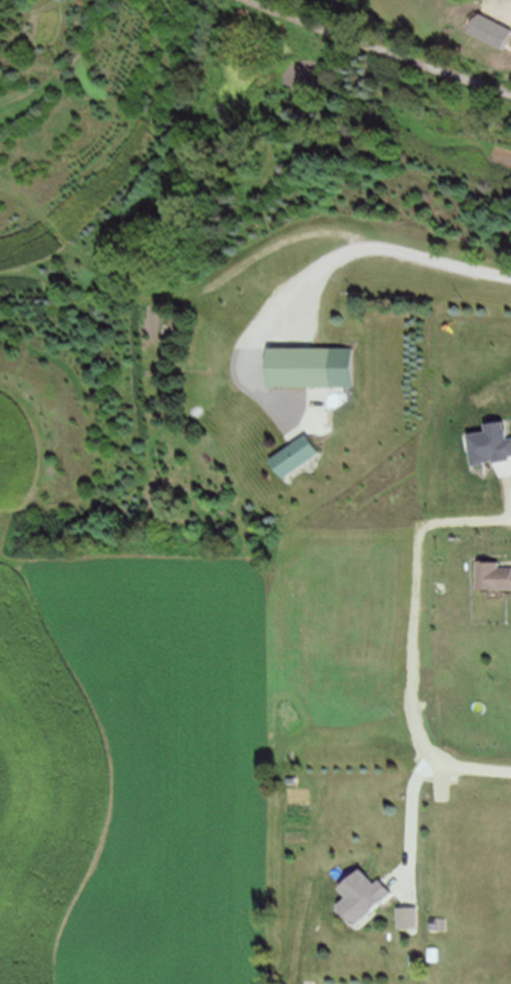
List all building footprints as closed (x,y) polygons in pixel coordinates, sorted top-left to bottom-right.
[(335,352),(277,349),(276,387),(335,390),(335,352)] [(311,437),(325,453),(292,486),(275,467),(311,437)] [(487,589),(510,589),(510,569),(508,569),(508,562),(487,562),(487,589)] [(367,872),(347,894),(384,929),(404,906),(367,872)] [(421,927),(421,906),(402,906),(402,927),(421,927)]
